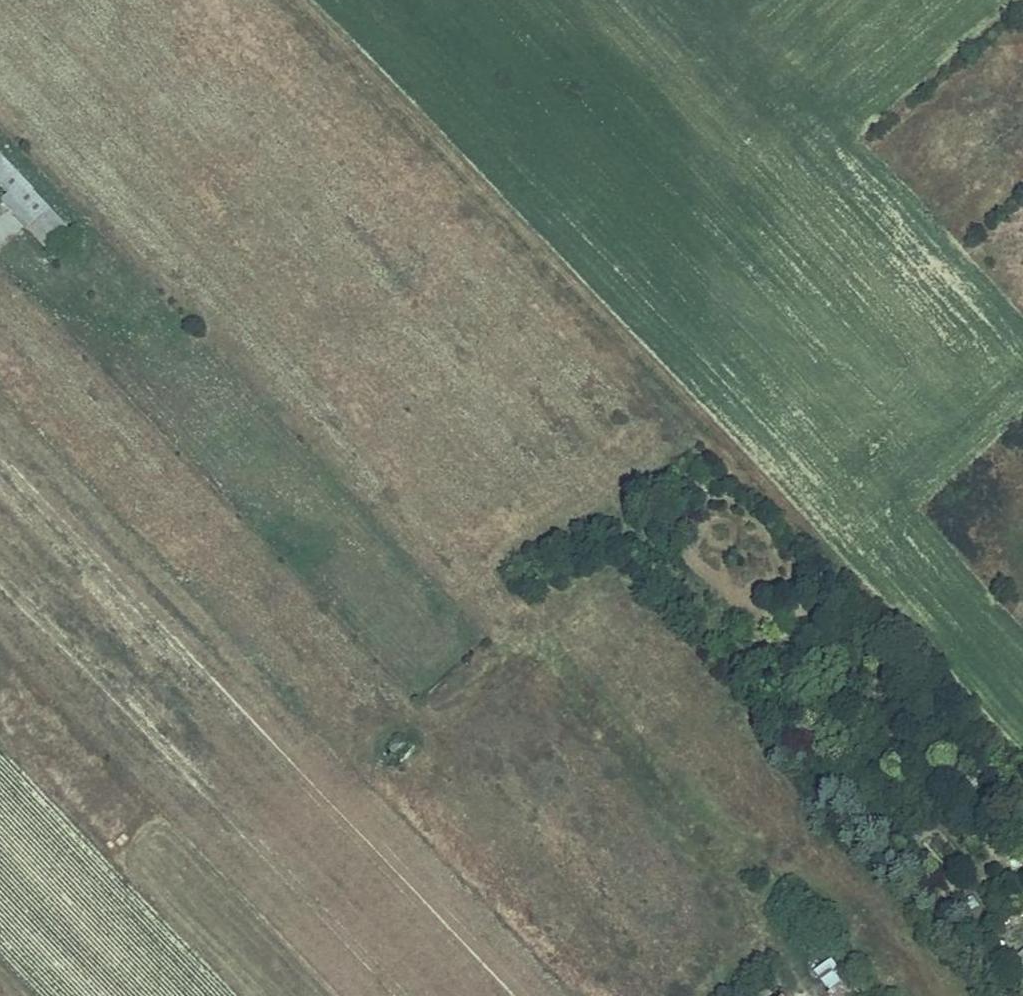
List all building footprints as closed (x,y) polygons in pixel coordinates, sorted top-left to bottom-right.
[(0,149),(0,188),(4,192),(0,196),(0,200),(7,208),(33,183),(0,149)] [(849,976),(833,991),(837,995),(863,995),(865,994),(849,976)]
